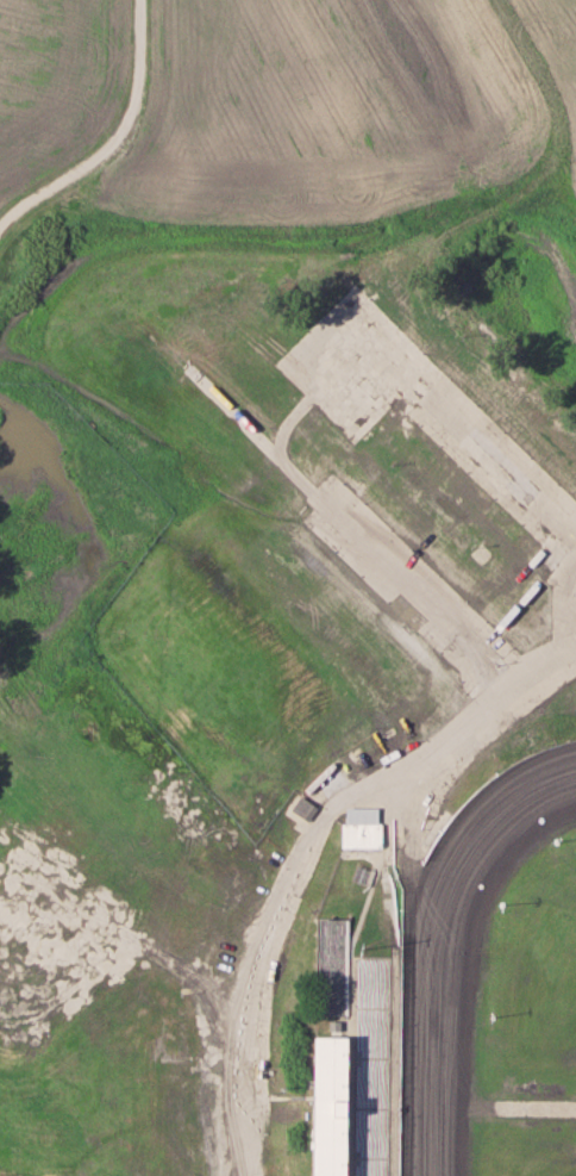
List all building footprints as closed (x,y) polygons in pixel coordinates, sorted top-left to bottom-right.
[(307,822),(315,807),(298,798),(290,813),(307,822)] [(379,809),(342,809),(342,849),(379,849),(379,809)] [(399,958),(397,1175),(313,1175),(314,1038),(356,1038),(356,1015),(315,1016),(315,920),(348,920),(346,957),(399,958)]
